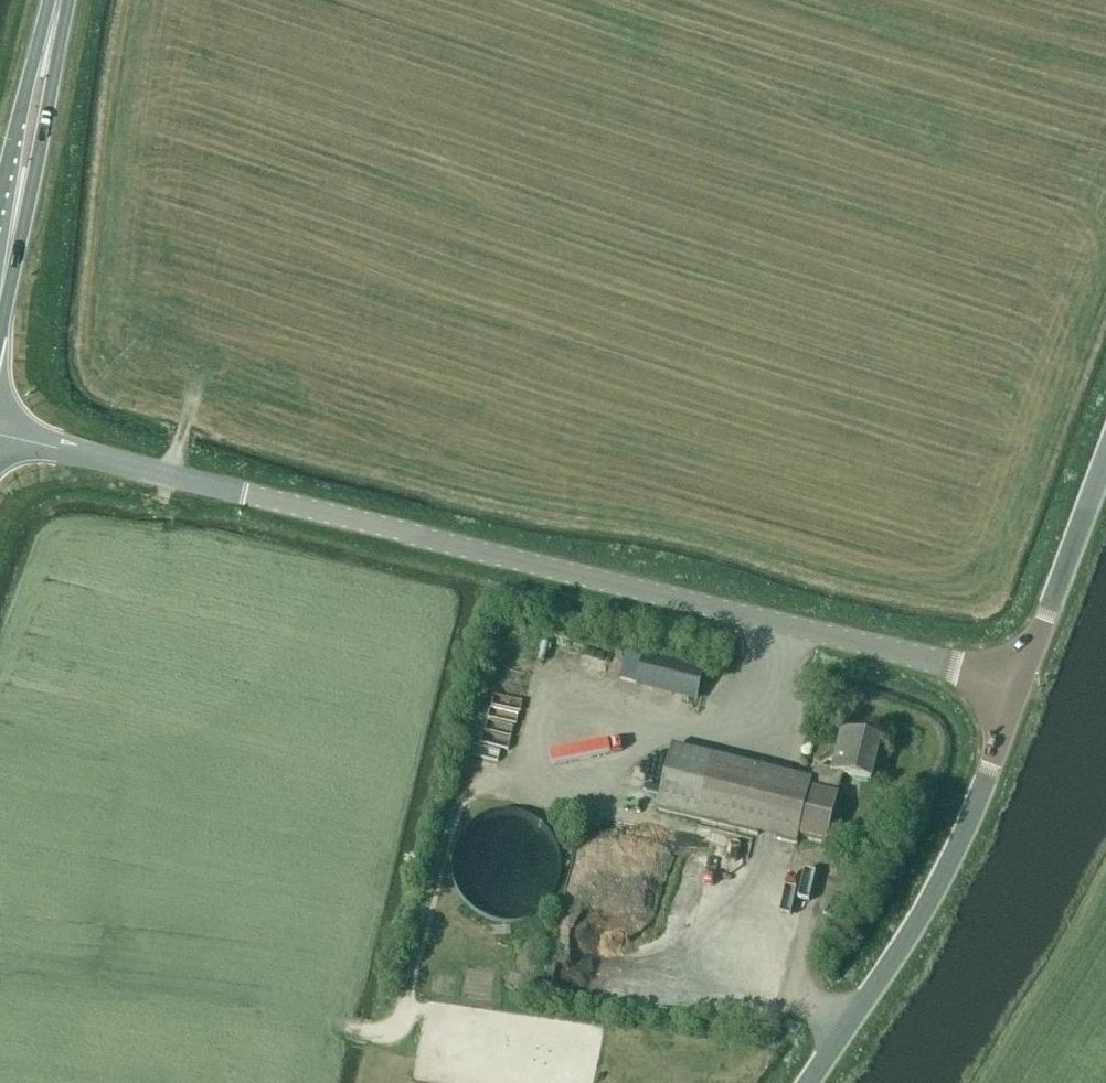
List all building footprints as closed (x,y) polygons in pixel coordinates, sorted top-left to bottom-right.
[(595,668),(614,671),(618,647),(599,644),(595,668)] [(696,702),(704,669),(643,654),(635,686),(696,702)] [(837,795),(842,774),(871,781),(880,741),(842,732),(832,770),(815,766),(811,781),(712,757),(672,747),(656,810),(796,844),(797,837),(826,844),(837,795)] [(839,868),(813,862),(807,889),(834,894),(839,868)]
